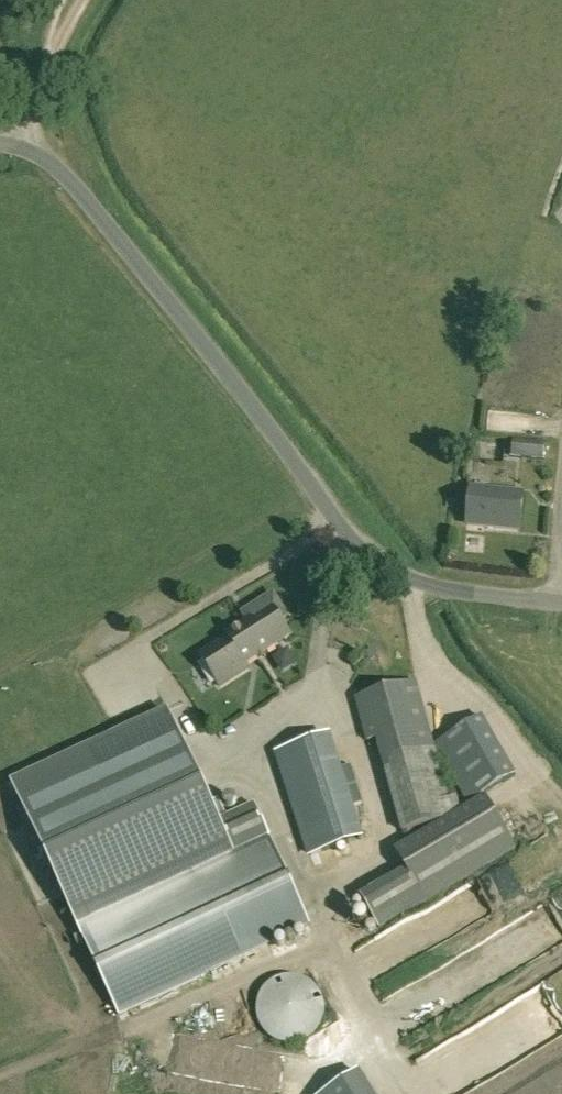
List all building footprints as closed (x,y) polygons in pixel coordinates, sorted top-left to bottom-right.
[(512,458),(543,461),(545,443),(514,440),(512,458)] [(519,529),(523,494),(471,489),(467,525),(519,529)] [(246,663),(290,636),(271,606),(197,653),(219,687),(249,668),(246,663)] [(404,832),(441,822),(454,815),(417,683),(358,699),(370,742),(378,740),(404,832)] [(14,787),(119,1016),(309,924),(259,810),(223,827),(172,713),(14,787)] [(355,841),(329,736),(283,747),(309,852),(355,841)] [(468,753),(487,767),(495,756),(477,742),(468,753)] [(406,868),(360,896),(381,930),(427,901),(516,845),(493,808),(486,796),(454,815),(441,822),(394,850),(403,864),(406,868)] [(307,979),(302,977),(300,977),(298,976),(293,976),(290,976),(288,976),(283,977),(281,977),(278,978),(276,979),(274,980),(272,982),(270,983),(268,985),(266,987),(265,988),(263,990),(262,992),(261,995),(260,997),(259,999),(258,1001),(258,1004),(257,1006),(257,1009),(257,1011),(257,1014),(258,1016),(258,1018),(259,1021),(260,1023),(261,1025),(262,1028),(263,1030),(267,1033),(270,1037),(272,1038),(274,1039),(278,1041),(280,1042),(285,1044),(288,1044),(293,1044),(297,1044),(302,1042),(307,1041),(309,1039),(313,1037),(315,1035),(317,1033),(318,1031),(320,1029),(322,1025),(323,1023),(324,1021),(325,1018),(325,1016),(326,1014),(326,1011),(326,1009),(326,1006),(325,1004),(325,1001),(324,999),(323,997),(322,994),(321,992),(320,990),(318,988),(316,986),(315,985),(311,982),(307,979)]
